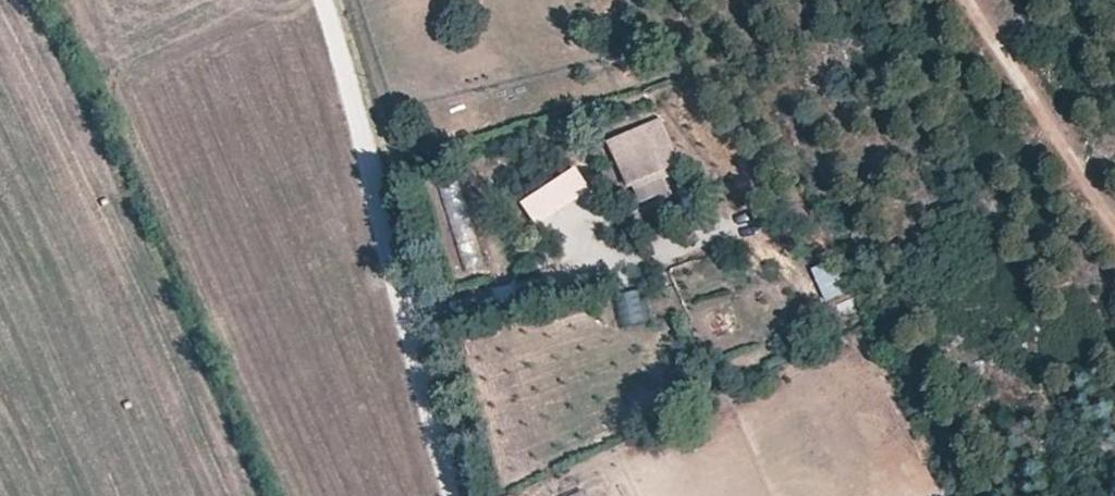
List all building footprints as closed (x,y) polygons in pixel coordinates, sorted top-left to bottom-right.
[(683,169),(660,120),(610,142),(630,186),(662,171),(665,177),(683,169)] [(671,191),(665,177),(662,171),(630,186),(639,205),(671,191)] [(556,177),(520,201),(535,224),(572,200),(556,177)] [(849,291),(833,259),(811,269),(827,301),(849,291)] [(630,318),(645,316),(641,291),(626,293),(630,318)] [(610,495),(602,480),(582,490),(585,495),(610,495)]
